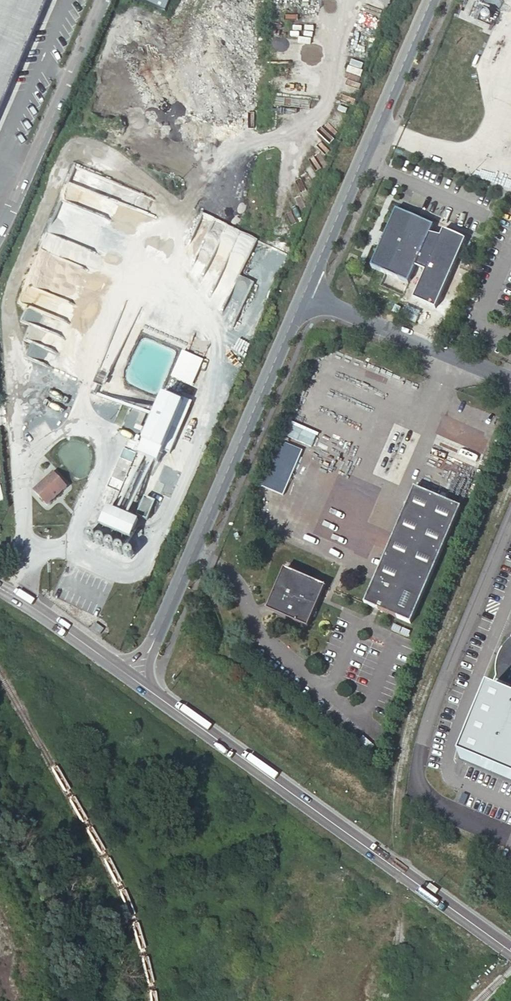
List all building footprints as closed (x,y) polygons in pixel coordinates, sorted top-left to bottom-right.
[(47,0),(0,0),(0,110),(47,0)] [(167,12),(172,0),(140,0),(167,12)] [(395,210),(372,267),(408,282),(432,225),(395,210)] [(184,399),(165,391),(137,454),(157,463),(162,451),(169,454),(179,430),(172,427),(184,399)] [(34,490),(48,505),(68,487),(53,472),(34,490)] [(414,487),(362,603),(409,624),(460,508),(414,487)] [(154,501),(144,497),(136,516),(145,520),(154,501)] [(138,522),(106,508),(99,525),(131,539),(138,522)] [(306,626),(324,585),(283,567),(265,608),(306,626)] [(491,693),(510,701),(510,640),(508,643),(504,648),(500,655),(496,667),(497,679),(491,693)] [(491,693),(463,762),(510,781),(510,701),(491,693)]
